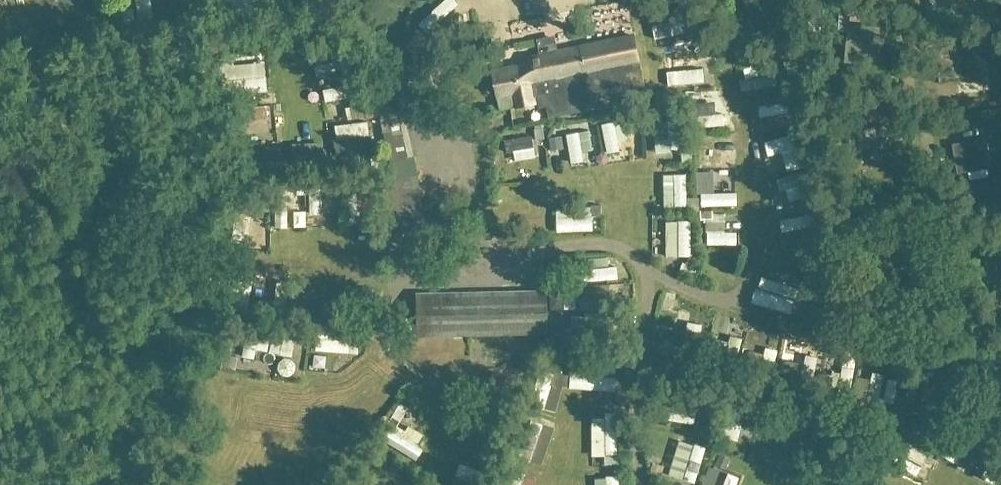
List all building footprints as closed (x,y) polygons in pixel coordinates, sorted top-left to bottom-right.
[(777,29),(767,0),(741,0),(754,37),(777,29)] [(877,57),(879,28),(848,25),(846,54),(877,57)] [(484,73),(488,92),(496,91),(500,111),(539,103),(540,108),(547,106),(549,118),(647,98),(634,36),(530,57),(526,64),(484,73)] [(975,44),(936,48),(939,83),(979,79),(975,44)] [(334,60),(331,50),(312,55),(315,65),(334,60)] [(696,79),(695,50),(683,51),(684,80),(696,79)] [(325,80),(345,71),(339,58),(319,68),(325,80)] [(760,116),(781,116),(781,65),(747,65),(747,94),(760,94),(760,116)] [(705,76),(706,96),(718,95),(717,76),(705,76)] [(258,80),(257,96),(271,96),(271,80),(258,80)] [(346,85),(329,88),(331,100),(348,97),(346,85)] [(378,109),(396,190),(385,190),(386,227),(384,228),(384,266),(423,264),(423,228),(421,228),(420,189),(402,103),(378,109)] [(243,107),(244,124),(272,123),(271,106),(243,107)] [(731,127),(730,113),(703,114),(704,129),(731,127)] [(624,152),(621,137),(630,135),(626,118),(604,121),(610,154),(624,152)] [(658,120),(660,153),(681,152),(680,119),(658,120)] [(856,132),(862,161),(892,155),(887,126),(856,132)] [(575,166),(586,163),(579,129),(568,131),(575,166)] [(704,139),(704,150),(729,151),(730,140),(704,139)] [(983,140),(953,145),(957,174),(988,169),(983,140)] [(511,159),(539,156),(537,144),(510,147),(511,159)] [(780,162),(781,178),(795,177),(793,150),(775,151),(776,162),(780,162)] [(690,207),(689,168),(666,168),(668,208),(690,207)] [(329,180),(313,181),(315,219),(330,219),(329,180)] [(279,195),(280,214),(303,213),(303,196),(309,196),(308,181),(292,182),(293,195),(279,195)] [(249,186),(247,195),(264,199),(266,190),(249,186)] [(740,208),(740,192),(704,192),(704,208),(740,208)] [(593,204),(558,205),(559,230),(594,229),(593,204)] [(254,235),(254,214),(243,215),(243,235),(254,235)] [(802,234),(800,217),(785,219),(787,236),(802,234)] [(670,219),(670,257),(693,257),(693,219),(670,219)] [(707,227),(708,244),(738,243),(737,226),(707,227)] [(988,282),(1000,281),(1000,249),(985,251),(988,282)] [(617,260),(582,264),(584,279),(619,275),(617,260)] [(515,284),(514,268),(478,270),(479,286),(515,284)] [(790,315),(799,287),(764,276),(755,304),(790,315)] [(417,295),(418,335),(546,333),(546,292),(417,295)] [(298,323),(263,321),(262,334),(248,333),(247,358),(267,359),(268,351),(296,353),(298,323)] [(328,360),(329,330),(318,330),(317,369),(337,369),(337,360),(328,360)] [(230,333),(229,354),(242,354),(243,333),(230,333)] [(485,354),(515,355),(516,337),(486,336),(485,354)] [(295,372),(296,356),(280,355),(279,371),(295,372)] [(543,366),(531,404),(545,408),(557,371),(543,366)] [(572,392),(606,390),(606,371),(571,372),(572,392)] [(877,377),(877,399),(891,399),(891,377),(877,377)] [(913,414),(921,389),(911,386),(903,411),(913,414)] [(391,389),(380,394),(386,408),(397,404),(391,389)] [(709,400),(699,407),(709,422),(720,414),(709,400)] [(744,445),(745,411),(731,411),(730,444),(744,445)] [(545,465),(557,426),(532,418),(520,457),(545,465)] [(705,482),(709,445),(683,443),(682,460),(677,459),(675,479),(705,482)] [(935,474),(939,463),(910,450),(905,461),(935,474)] [(540,468),(520,464),(515,484),(536,484),(540,468)] [(993,484),(1000,484),(1000,467),(997,465),(989,483),(993,484)]
